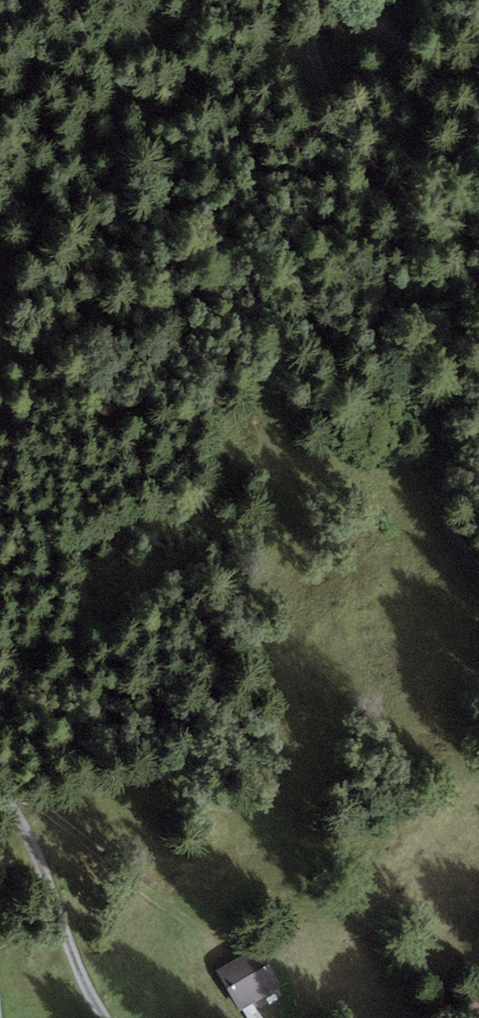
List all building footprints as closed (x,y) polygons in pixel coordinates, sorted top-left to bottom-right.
[(280,987),(257,946),(215,970),(238,1011),(280,987)]
